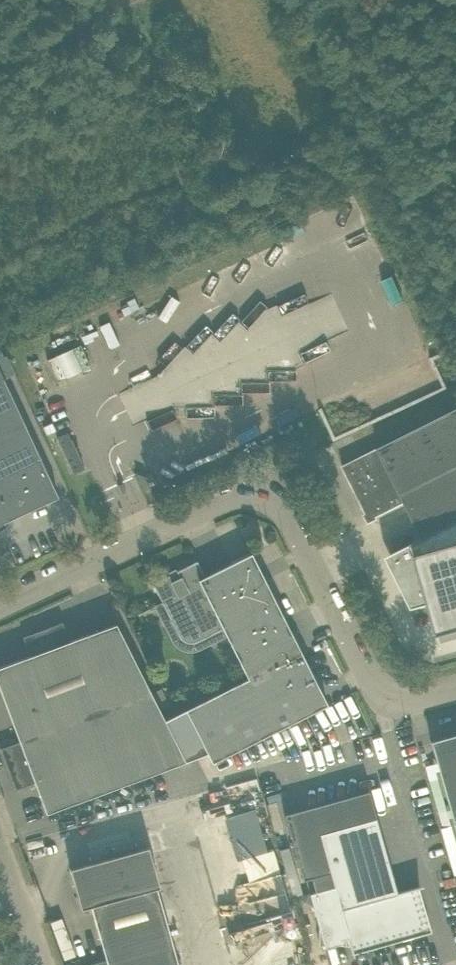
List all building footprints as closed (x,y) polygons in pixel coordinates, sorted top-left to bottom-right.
[(47,360),(57,381),(90,367),(80,345),(47,360)] [(0,530),(3,528),(6,526),(5,525),(4,525),(3,522),(58,497),(0,373),(0,530)] [(342,465),(366,513),(376,516),(405,502),(422,537),(423,538),(455,521),(455,407),(360,456),(342,465)] [(67,433),(57,437),(73,473),(83,469),(82,465),(67,433)] [(386,556),(412,607),(429,603),(438,634),(455,629),(455,521),(423,538),(422,537),(410,543),(411,544),(386,556)] [(198,580),(226,636),(247,678),(185,709),(207,753),(212,762),(327,705),(251,553),(205,577),(198,580)] [(199,649),(226,636),(198,580),(205,577),(197,561),(176,571),(180,579),(172,583),(169,575),(152,583),(161,601),(154,605),(172,641),(175,644),(177,647),(180,648),(184,650),(187,651),(191,651),(195,650),(199,649)] [(185,709),(164,720),(116,623),(69,641),(62,622),(22,637),(29,656),(0,667),(0,691),(19,742),(0,748),(15,789),(34,782),(46,814),(207,753),(185,709)] [(430,741),(455,833),(455,734),(430,741)] [(397,892),(368,791),(284,814),(303,880),(311,878),(315,891),(309,893),(319,928),(319,944),(324,945),(324,948),(341,943),(340,939),(347,937),(352,954),(354,954),(353,950),(427,929),(415,887),(397,892)] [(255,805),(224,815),(238,858),(268,849),(255,805)] [(159,887),(148,847),(69,869),(81,909),(90,906),(105,960),(87,964),(178,964),(156,888),(159,887)]
